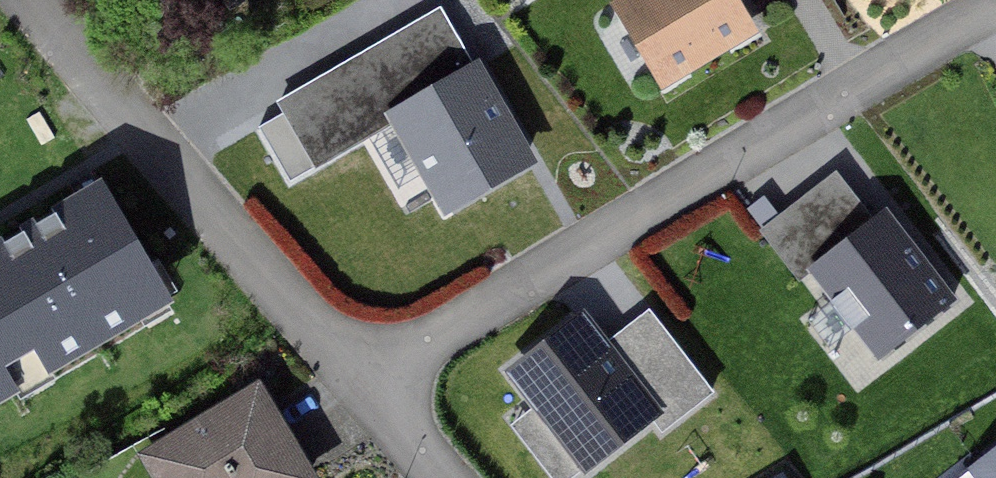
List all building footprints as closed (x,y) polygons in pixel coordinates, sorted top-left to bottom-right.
[(749,29),(732,0),(625,0),(618,4),(662,79),(749,29)] [(474,68),(441,12),(278,107),(284,117),(257,133),(290,188),(390,130),(445,224),(541,168),(480,64),(474,68)] [(102,187),(0,245),(0,412),(174,312),(102,187)] [(828,190),(764,237),(794,277),(812,263),(880,355),(944,308),(881,222),(862,236),(828,190)] [(577,330),(511,378),(574,466),(641,418),(577,330)] [(142,455),(155,477),(311,477),(258,387),(142,455)] [(967,477),(995,477),(995,456),(967,477)]
